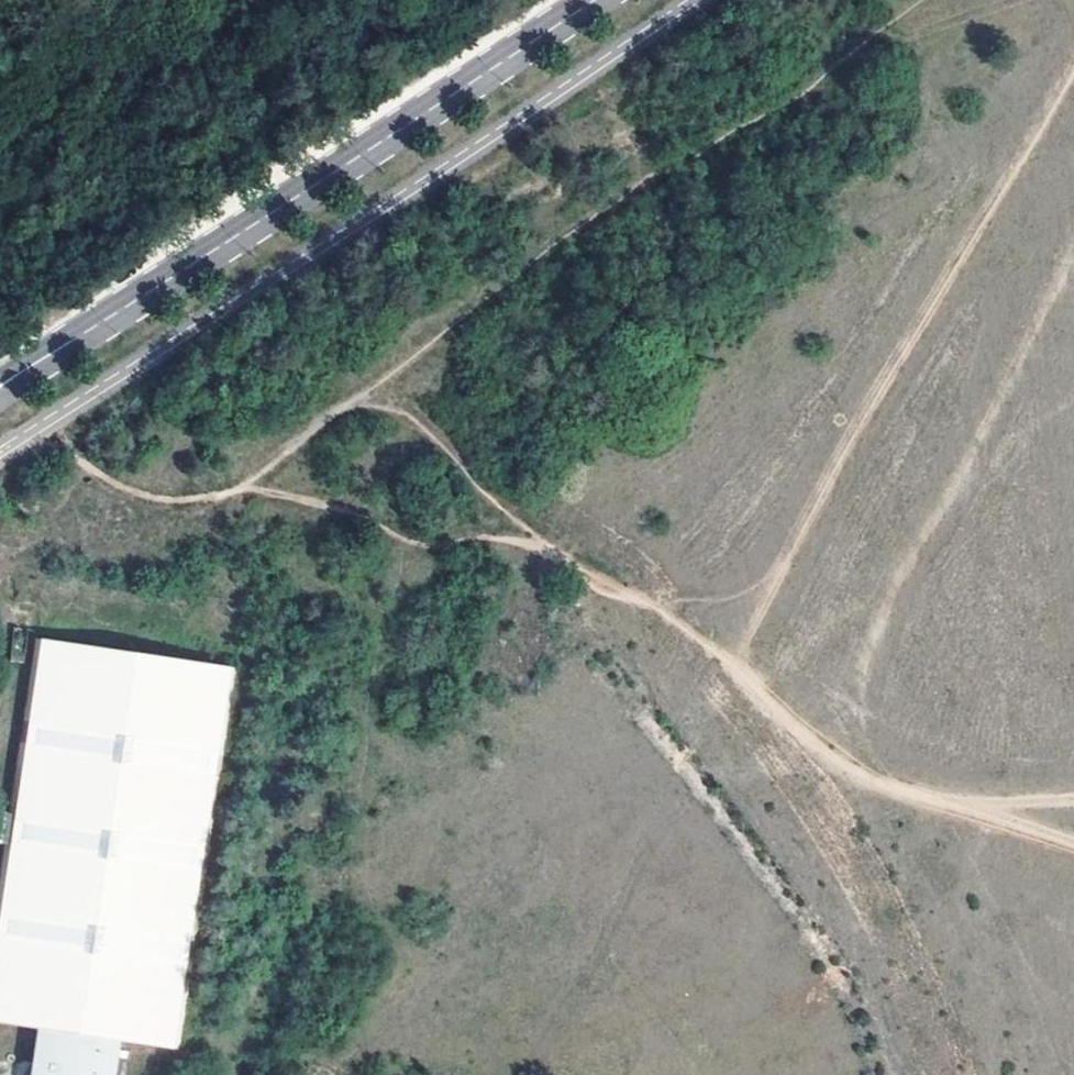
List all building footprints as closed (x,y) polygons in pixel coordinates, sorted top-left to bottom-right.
[(0,847),(0,849),(0,1028),(177,1054),(233,675),(33,642),(5,814),(0,847)]
